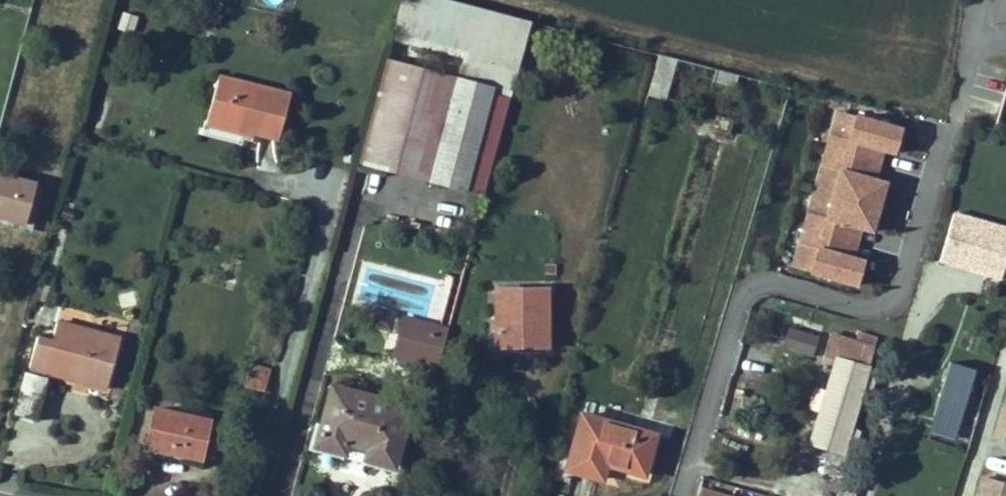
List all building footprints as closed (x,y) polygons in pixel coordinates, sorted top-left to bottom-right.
[(491,92),(510,96),(530,20),(454,0),(401,0),(391,39),(462,57),(458,76),(430,180),(465,189),(491,92)] [(458,76),(386,57),(359,160),(430,180),(458,76)] [(291,89),(221,71),(209,118),(226,123),(227,118),(254,125),(252,130),(278,136),(291,89)] [(837,106),(793,264),(863,287),(870,260),(854,255),(862,230),(877,235),(891,182),(877,178),(885,149),(901,154),(907,129),(837,106)] [(208,122),(251,134),(252,130),(254,125),(227,118),(226,123),(209,118),(208,122)] [(0,171),(0,216),(25,222),(36,181),(0,171)] [(971,270),(975,257),(1005,266),(1005,263),(1005,229),(954,214),(940,261),(971,270)] [(1005,266),(975,257),(971,270),(1002,279),(1005,266)] [(496,345),(515,346),(546,345),(545,289),(496,289),(496,345)] [(449,327),(404,313),(394,347),(439,360),(449,327)] [(107,385),(120,335),(57,319),(53,337),(38,333),(30,364),(107,385)] [(788,326),(781,347),(811,356),(817,336),(788,326)] [(844,453),(875,349),(831,336),(825,356),(836,358),(810,443),(844,453)] [(934,415),(974,427),(987,381),(973,377),(975,369),(950,362),(934,415)] [(264,387),(268,367),(250,364),(246,383),(264,387)] [(36,415),(47,375),(26,369),(15,410),(36,415)] [(409,406),(333,385),(317,442),(346,451),(349,439),(369,445),(365,456),(393,464),(409,406)] [(201,456),(210,417),(156,406),(148,444),(201,456)] [(1004,406),(995,437),(1005,440),(1005,407),(1004,406)] [(642,473),(653,434),(581,414),(567,469),(600,478),(604,463),(642,473)] [(993,469),(1005,473),(1005,462),(997,459),(993,469)] [(983,479),(978,495),(1005,495),(1005,486),(983,479)]
